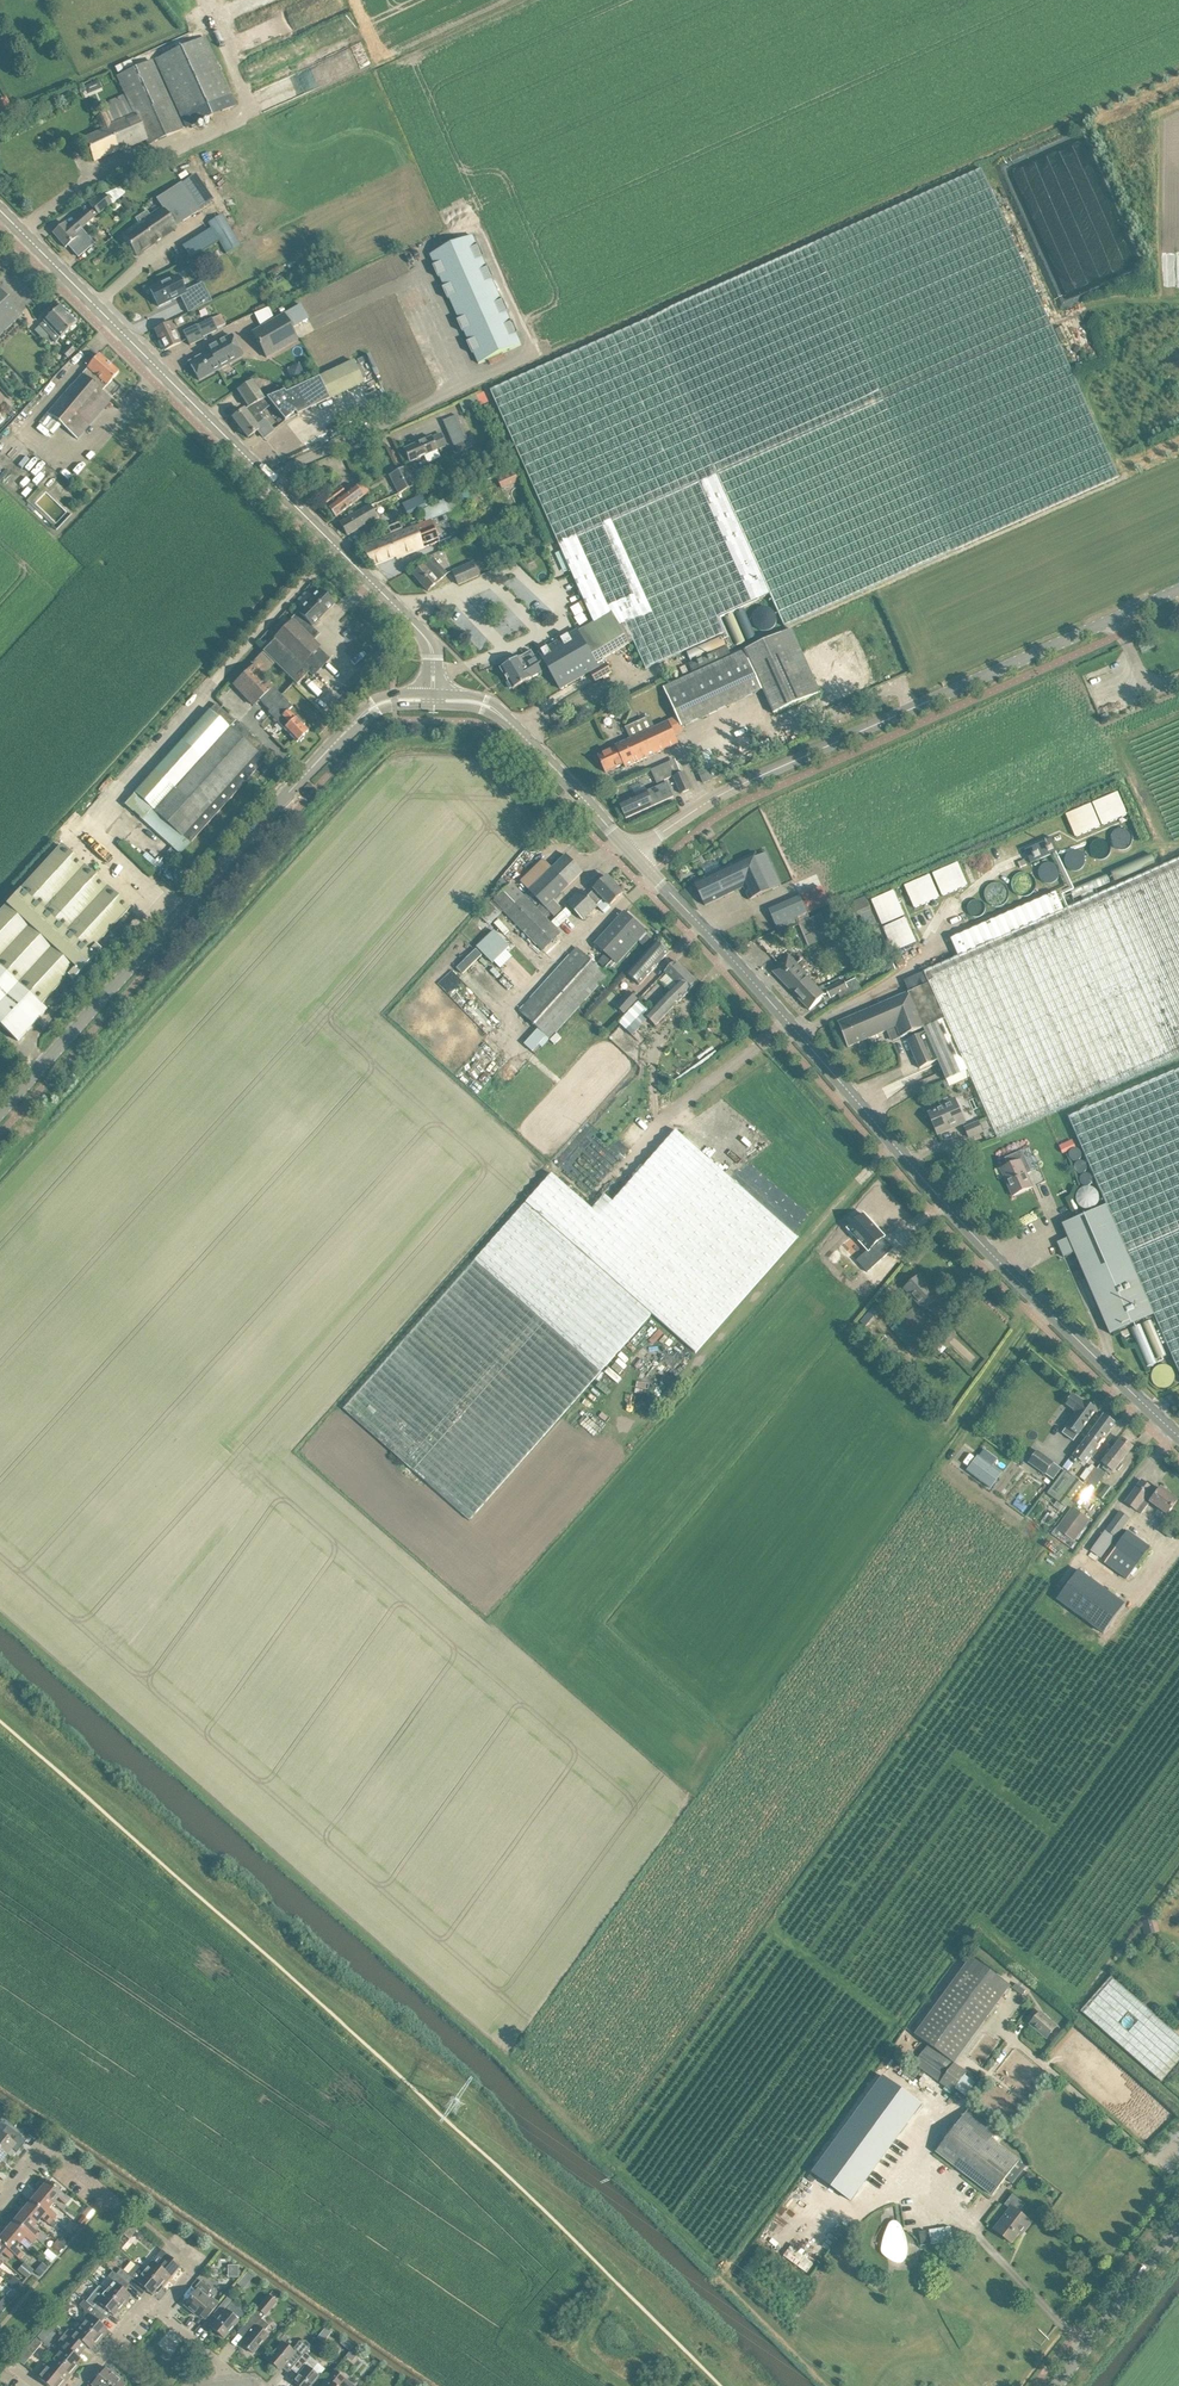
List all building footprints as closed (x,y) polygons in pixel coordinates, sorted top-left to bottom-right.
[(235,105),(205,37),(156,59),(187,127),(235,105)] [(130,60),(115,67),(118,73),(133,66),(130,60)] [(182,129),(151,61),(117,77),(125,96),(102,106),(105,114),(97,118),(103,130),(84,139),(94,161),(118,150),(119,151),(146,139),(148,145),(182,129)] [(99,81),(85,87),(88,95),(102,89),(99,81)] [(1119,478),(982,170),(675,307),(648,321),(491,391),(594,623),(589,626),(578,632),(578,631),(540,653),(535,656),(531,650),(501,668),(513,689),(548,669),(561,689),(571,683),(597,667),(598,669),(591,673),(591,674),(598,669),(602,676),(595,681),(612,671),(604,658),(630,643),(634,641),(646,668),(725,634),(718,617),(770,594),(785,627),(802,619),(951,552),(1119,478)] [(176,229),(200,212),(180,184),(157,200),(162,207),(151,215),(147,210),(142,214),(142,215),(136,220),(138,224),(122,235),(136,256),(176,228),(176,229)] [(98,214),(111,203),(104,195),(88,202),(98,214)] [(124,197),(120,201),(127,209),(131,205),(124,197)] [(74,235),(88,224),(93,219),(86,211),(67,227),(64,223),(53,233),(65,247),(76,238),(74,235)] [(223,215),(209,223),(227,253),(241,245),(223,215)] [(473,236),(430,255),(435,265),(440,277),(445,287),(450,299),(459,320),(464,331),(469,342),(474,353),(479,363),(521,344),(517,334),(512,323),(507,312),(502,301),(493,280),(483,258),(478,246),(473,236)] [(337,248),(329,253),(336,265),(344,261),(337,248)] [(160,284),(150,289),(158,307),(181,295),(183,299),(181,299),(188,313),(212,301),(203,282),(193,287),(194,288),(186,292),(180,282),(178,276),(177,276),(176,276),(169,280),(167,281),(166,279),(159,282),(160,284)] [(22,315),(0,291),(0,335),(22,315)] [(59,339),(76,323),(60,306),(43,322),(44,322),(43,323),(42,323),(39,326),(55,343),(58,340),(58,339),(59,338),(59,339)] [(256,324),(272,319),(268,307),(252,313),(256,324)] [(296,338),(284,315),(252,333),(265,356),(296,338)] [(217,330),(211,317),(183,331),(189,345),(203,339),(203,337),(217,330)] [(181,343),(171,322),(155,330),(164,351),(181,343)] [(243,356),(231,335),(207,349),(208,351),(189,362),(199,381),(218,370),(219,370),(243,356)] [(70,346),(62,353),(67,358),(75,351),(70,346)] [(112,399),(102,391),(119,372),(99,355),(72,385),(71,384),(47,412),(77,438),(112,399)] [(329,400),(319,377),(285,393),(284,391),(266,398),(271,404),(285,421),(295,412),(297,416),(298,416),(297,415),(329,400)] [(259,414),(271,404),(266,398),(254,380),(252,381),(237,390),(248,407),(244,410),(233,418),(248,438),(259,430),(256,426),(264,420),(259,414)] [(12,410),(0,397),(0,420),(12,410)] [(457,415),(443,422),(454,446),(468,440),(457,415)] [(442,436),(433,440),(431,437),(403,450),(409,462),(446,446),(442,436)] [(407,467),(389,476),(398,493),(416,484),(407,467)] [(517,471),(497,480),(502,490),(522,481),(517,471)] [(335,517),(363,496),(355,486),(346,493),(341,487),(323,501),(335,517)] [(386,539),(360,549),(373,566),(396,557),(397,559),(408,555),(423,549),(423,548),(438,542),(431,524),(430,521),(447,514),(449,518),(464,512),(456,493),(433,504),(426,507),(421,510),(426,523),(415,528),(402,533),(399,526),(399,524),(393,526),(382,530),(386,539)] [(421,498),(402,506),(407,516),(425,507),(421,498)] [(350,516),(340,522),(342,526),(347,535),(357,529),(363,526),(377,518),(373,512),(378,509),(375,504),(370,507),(369,505),(359,511),(350,516)] [(545,547),(533,553),(536,560),(548,554),(545,547)] [(531,553),(525,556),(528,562),(534,560),(531,553)] [(427,591),(447,574),(432,557),(423,566),(422,565),(413,574),(427,591)] [(458,585),(479,575),(473,562),(452,571),(458,585)] [(312,626),(334,604),(319,590),(297,612),(311,625),(312,626)] [(330,660),(318,648),(319,647),(312,640),(318,635),(309,627),(311,625),(297,612),(290,619),(292,621),(274,639),(272,637),(262,648),(264,650),(263,652),(275,664),(297,685),(308,673),(313,677),(330,660)] [(821,693),(792,629),(664,687),(682,727),(763,690),(774,714),(821,693)] [(1152,641),(1139,646),(1142,653),(1155,648),(1152,641)] [(726,647),(688,664),(691,672),(730,655),(726,647)] [(253,666),(234,685),(254,706),(260,701),(270,711),(268,713),(288,733),(297,742),(298,741),(300,742),(304,738),(303,736),(308,731),(303,726),(305,724),(294,713),(292,714),(288,710),(292,707),(263,676),(253,666)] [(190,843),(250,777),(256,782),(267,771),(261,765),(265,760),(263,759),(269,752),(248,733),(250,731),(240,723),(239,725),(216,704),(125,804),(181,854),(190,843)] [(617,748),(598,756),(606,772),(624,764),(625,768),(679,743),(669,721),(655,728),(650,717),(627,728),(632,738),(627,740),(627,741),(616,746),(617,748)] [(761,743),(759,744),(763,753),(773,749),(768,739),(761,743)] [(666,780),(660,767),(651,770),(657,784),(666,780)] [(709,781),(717,777),(714,768),(705,772),(709,781)] [(674,776),(681,793),(692,789),(684,772),(674,776)] [(709,781),(705,772),(700,774),(704,783),(709,781)] [(674,797),(667,782),(619,804),(626,818),(674,797)] [(1118,791),(1093,802),(1103,824),(1127,814),(1118,791)] [(1091,803),(1066,814),(1076,836),(1101,825),(1091,803)] [(1133,837),(1133,836),(1133,833),(1132,832),(1130,828),(1127,826),(1123,825),(1121,825),(1118,826),(1115,828),(1112,832),(1112,836),(1112,838),(1112,840),(1115,844),(1117,845),(1120,847),(1122,847),(1126,846),(1128,845),(1130,844),(1132,841),(1133,837)] [(1112,848),(1112,847),(1111,843),(1109,840),(1107,838),(1105,837),(1100,835),(1096,836),(1094,837),(1092,838),(1090,840),(1089,842),(1088,845),(1088,847),(1088,852),(1090,855),(1092,857),(1095,859),(1099,860),(1103,859),(1108,857),(1111,853),(1112,848)] [(1025,850),(1031,863),(1058,851),(1052,838),(1025,850)] [(129,908),(61,845),(0,911),(0,1025),(18,1041),(46,1010),(41,1005),(68,976),(73,981),(101,950),(95,945),(129,908)] [(1087,859),(1086,854),(1084,852),(1083,850),(1081,848),(1078,847),(1074,846),(1071,846),(1069,847),(1066,849),(1065,850),(1062,854),(1061,859),(1062,862),(1062,864),(1065,868),(1069,870),(1073,871),(1077,871),(1080,870),(1082,868),(1084,866),(1085,864),(1086,862),(1087,859)] [(706,876),(694,882),(705,905),(744,887),(750,900),(781,885),(766,853),(758,857),(756,853),(721,869),(717,861),(702,868),(706,876)] [(560,934),(545,919),(550,914),(554,917),(562,909),(554,900),(583,872),(566,855),(558,863),(528,891),(542,905),(537,910),(512,883),(493,901),(503,912),(541,952),(560,934)] [(1064,910),(1056,892),(951,939),(959,956),(924,972),(923,972),(904,981),(910,994),(838,1022),(848,1047),(896,1027),(901,1037),(923,1028),(925,1032),(907,1040),(919,1068),(937,1061),(945,1081),(968,1071),(997,1138),(1178,1057),(1178,859),(1064,910)] [(957,862),(932,873),(942,895),(967,884),(957,862)] [(1037,882),(1037,881),(1036,877),(1034,873),(1031,871),(1029,870),(1025,869),(1021,869),(1019,870),(1015,872),(1014,874),(1012,876),(1011,881),(1012,885),(1014,890),(1016,892),(1018,893),(1023,894),(1025,894),(1028,894),(1032,891),(1034,890),(1036,887),(1037,884),(1037,882)] [(929,874),(904,885),(914,907),(939,896),(929,874)] [(568,903),(568,904),(575,912),(584,922),(596,910),(597,906),(603,912),(610,906),(615,901),(623,893),(608,877),(588,896),(582,890),(568,903)] [(1088,891),(1108,884),(1106,877),(1085,884),(1088,891)] [(1009,893),(1009,892),(1009,890),(1008,888),(1005,884),(1002,882),(1000,881),(997,881),(994,881),(992,882),(988,884),(986,888),(985,893),(986,897),(988,900),(991,903),(993,904),(996,904),(1000,904),(1002,903),(1005,901),(1006,900),(1008,898),(1008,896),(1009,893)] [(822,887),(767,907),(775,928),(808,916),(808,915),(830,907),(822,887)] [(894,890),(871,899),(882,924),(904,914),(894,890)] [(844,906),(849,917),(859,912),(866,928),(860,931),(865,941),(881,934),(865,897),(844,906)] [(492,901),(479,914),(489,925),(503,912),(493,901),(492,901)] [(566,909),(553,922),(558,927),(571,914),(566,909)] [(617,964),(647,932),(624,911),(595,944),(612,960),(617,964)] [(810,919),(799,923),(805,937),(826,928),(820,914),(810,919)] [(905,917),(883,926),(894,951),(916,941),(905,917)] [(494,930),(477,947),(493,963),(510,946),(494,930)] [(836,937),(831,939),(835,948),(840,946),(836,937)] [(640,985),(669,952),(657,941),(627,974),(640,985)] [(546,1036),(550,1040),(607,976),(576,947),(518,1011),(537,1028),(546,1036)] [(475,949),(456,969),(462,974),(481,955),(475,949)] [(901,952),(893,955),(898,967),(906,964),(901,952)] [(825,996),(819,988),(789,956),(773,972),(810,1010),(825,996)] [(655,1026),(690,991),(698,983),(676,961),(665,972),(677,985),(650,1012),(640,1002),(619,1023),(633,1037),(649,1020),(655,1026)] [(892,961),(884,964),(888,972),(895,968),(892,961)] [(856,978),(844,984),(843,982),(825,991),(828,998),(838,993),(841,1001),(862,989),(856,978)] [(638,999),(629,992),(616,1007),(624,1014),(638,999)] [(537,1028),(522,1044),(531,1052),(539,1044),(546,1036),(537,1028)] [(1068,1117),(1107,1205),(1063,1224),(1068,1238),(1058,1243),(1064,1257),(1075,1253),(1110,1334),(1154,1315),(1178,1373),(1178,1070),(1068,1117)] [(965,1123),(955,1099),(940,1105),(942,1108),(929,1113),(938,1134),(965,1123)] [(983,1132),(978,1122),(965,1128),(969,1138),(983,1132)] [(469,1520),(652,1313),(696,1352),(798,1237),(676,1130),(600,1216),(552,1173),(526,1203),(526,1202),(343,1409),(469,1520)] [(1027,1174),(1031,1172),(1022,1150),(1005,1158),(1008,1166),(1000,1169),(1013,1196),(1033,1187),(1027,1174)] [(866,1216),(850,1230),(870,1252),(859,1262),(869,1274),(887,1258),(877,1247),(886,1239),(886,1238),(866,1216)] [(939,1297),(931,1288),(930,1289),(919,1277),(920,1276),(920,1275),(905,1289),(924,1310),(939,1297)] [(929,1325),(912,1307),(899,1320),(915,1338),(929,1325)] [(1137,1325),(1131,1327),(1146,1366),(1166,1358),(1160,1342),(1157,1344),(1154,1334),(1156,1333),(1151,1320),(1136,1325),(1137,1325)] [(884,1337),(879,1344),(894,1357),(899,1351),(884,1337)] [(1078,1435),(1097,1409),(1085,1401),(1084,1403),(1072,1394),(1065,1404),(1077,1413),(1066,1427),(1067,1427),(1062,1433),(1073,1441),(1077,1435),(1078,1435)] [(1085,1463),(1103,1439),(1110,1429),(1111,1429),(1115,1424),(1104,1416),(1100,1421),(1099,1421),(1100,1421),(1075,1455),(1085,1463)] [(1120,1463),(1125,1456),(1132,1447),(1122,1439),(1103,1464),(1105,1465),(1103,1468),(1110,1474),(1112,1472),(1113,1472),(1116,1468),(1118,1470),(1123,1465),(1120,1463)] [(1037,1450),(1028,1463),(1044,1475),(1054,1463),(1037,1450)] [(978,1456),(967,1471),(991,1488),(1002,1474),(978,1456)] [(1105,1476),(1097,1470),(1087,1483),(1088,1484),(1094,1489),(1095,1489),(1105,1476)] [(1084,1486),(1065,1471),(1047,1494),(1067,1509),(1084,1486)] [(1178,1501),(1160,1488),(1157,1493),(1151,1489),(1152,1488),(1142,1481),(1135,1490),(1126,1504),(1136,1510),(1141,1513),(1148,1504),(1143,1501),(1145,1497),(1150,1501),(1150,1502),(1168,1514),(1171,1510),(1178,1501)] [(1088,1484),(1074,1502),(1080,1507),(1094,1489),(1088,1484)] [(1107,1485),(1099,1496),(1108,1503),(1116,1491),(1107,1485)] [(1072,1507),(1056,1529),(1074,1542),(1090,1520),(1072,1507)] [(1119,1511),(1091,1550),(1101,1558),(1129,1518),(1119,1511)] [(1126,1580),(1150,1547),(1125,1529),(1122,1534),(1125,1536),(1105,1564),(1126,1580)] [(1056,1600),(1103,1634),(1109,1625),(1115,1617),(1125,1604),(1079,1570),(1056,1600)] [(1115,1617),(1109,1625),(1115,1630),(1121,1621),(1115,1617)] [(927,2043),(923,2049),(948,2068),(943,2075),(917,2056),(913,2062),(951,2091),(965,2072),(953,2062),(1010,1986),(972,1957),(914,2033),(927,2043)] [(1112,1976),(1081,2011),(1161,2082),(1178,2062),(1178,2036),(1112,1976)] [(1026,1991),(1016,1983),(1013,1988),(1023,1995),(1026,1991)] [(1057,2029),(1041,2014),(1030,2026),(1047,2041),(1057,2029)] [(883,2076),(813,2172),(851,2201),(922,2104),(883,2076)] [(1026,2166),(991,2139),(998,2131),(969,2108),(936,2151),(993,2195),(1006,2178),(1012,2183),(1026,2166)] [(17,2133),(8,2126),(1,2134),(0,2133),(0,2150),(6,2155),(12,2148),(17,2152),(26,2141),(17,2133)] [(35,2127),(29,2135),(35,2140),(41,2132),(35,2127)] [(1034,2178),(1028,2173),(1024,2179),(1030,2184),(1034,2178)] [(70,2199),(44,2178),(38,2185),(41,2188),(39,2191),(53,2203),(57,2198),(65,2204),(70,2199)] [(49,2208),(53,2203),(39,2191),(30,2201),(52,2219),(56,2214),(49,2208)] [(1032,2222),(1019,2212),(1025,2203),(1013,2194),(1004,2204),(1010,2208),(994,2229),(1001,2234),(1001,2237),(1005,2240),(1007,2239),(1012,2243),(1022,2230),(1025,2231),(1032,2222)] [(52,2219),(30,2201),(22,2211),(36,2223),(41,2217),(53,2227),(57,2223),(52,2219)] [(32,2228),(36,2223),(22,2211),(14,2220),(36,2239),(43,2245),(48,2238),(41,2232),(40,2234),(32,2228)] [(85,2214),(77,2223),(82,2227),(89,2218),(85,2214)] [(36,2239),(14,2220),(5,2230),(20,2242),(24,2237),(32,2244),(36,2239)] [(908,2243),(902,2244),(898,2222),(893,2222),(890,2228),(889,2236),(889,2244),(891,2252),(895,2259),(898,2262),(902,2262),(905,2259),(907,2254),(908,2248),(908,2243)] [(77,2223),(73,2228),(77,2232),(82,2227),(77,2223)] [(129,2239),(137,2229),(131,2224),(123,2234),(129,2239)] [(20,2242),(5,2230),(0,2237),(0,2242),(14,2254),(14,2255),(19,2259),(23,2253),(16,2247),(20,2242)] [(62,2237),(59,2241),(65,2246),(71,2240),(66,2237),(62,2237)] [(58,2240),(52,2247),(59,2254),(65,2246),(59,2241),(58,2240)] [(2,2253),(10,2259),(14,2255),(14,2254),(0,2242),(0,2255),(2,2253)] [(114,2245),(105,2256),(111,2261),(120,2250),(114,2245)] [(48,2249),(42,2255),(51,2263),(57,2256),(48,2249)] [(171,2276),(180,2265),(167,2254),(158,2266),(152,2261),(144,2271),(144,2272),(162,2287),(168,2280),(166,2279),(169,2275),(171,2276)] [(42,2262),(35,2272),(40,2276),(48,2267),(42,2262)] [(24,2263),(17,2271),(26,2278),(33,2270),(24,2263)] [(162,2287),(144,2272),(144,2271),(137,2265),(128,2275),(121,2269),(116,2274),(126,2282),(131,2287),(136,2282),(152,2295),(155,2291),(157,2293),(162,2287)] [(238,2267),(228,2267),(229,2277),(238,2276),(238,2267)] [(131,2295),(121,2287),(126,2282),(116,2274),(115,2275),(112,2272),(107,2277),(113,2282),(105,2291),(124,2307),(129,2300),(127,2299),(131,2295)] [(243,2277),(239,2282),(244,2287),(248,2282),(243,2277)] [(15,2280),(11,2285),(17,2290),(22,2283),(18,2280),(15,2280)] [(219,2304),(213,2299),(212,2298),(214,2296),(209,2292),(211,2289),(201,2280),(194,2288),(195,2289),(195,2288),(197,2290),(184,2305),(198,2317),(200,2314),(206,2319),(219,2304)] [(124,2307),(105,2291),(99,2286),(86,2302),(99,2313),(104,2308),(113,2316),(117,2312),(118,2313),(124,2307)] [(269,2325),(261,2319),(264,2316),(265,2316),(276,2303),(275,2302),(279,2297),(278,2296),(279,2295),(273,2290),(254,2312),(247,2321),(252,2326),(245,2334),(248,2336),(241,2343),(253,2353),(268,2335),(264,2331),(269,2325)] [(223,2338),(243,2314),(240,2307),(238,2308),(233,2302),(227,2297),(216,2310),(221,2315),(211,2327),(223,2338)] [(98,2321),(103,2315),(102,2315),(99,2313),(86,2302),(84,2300),(79,2305),(85,2310),(85,2311),(85,2317),(87,2319),(82,2325),(100,2340),(106,2334),(104,2332),(107,2328),(98,2321)] [(66,2303),(62,2308),(67,2312),(71,2307),(66,2303)] [(48,2324),(43,2330),(49,2335),(54,2329),(48,2324)] [(95,2346),(100,2340),(82,2325),(77,2331),(75,2330),(68,2330),(63,2335),(77,2347),(83,2352),(87,2346),(90,2349),(93,2345),(95,2346)] [(78,2357),(83,2352),(77,2347),(63,2335),(58,2341),(59,2349),(60,2350),(56,2356),(74,2371),(80,2365),(78,2363),(81,2360),(78,2357)] [(42,2344),(35,2338),(26,2349),(33,2354),(42,2344)] [(345,2338),(340,2344),(349,2351),(354,2345),(345,2338)] [(294,2365),(305,2352),(310,2345),(305,2341),(299,2341),(292,2350),(282,2342),(267,2359),(277,2368),(280,2370),(282,2367),(288,2372),(294,2365)] [(312,2370),(318,2363),(305,2352),(294,2365),(301,2371),(293,2381),(299,2385),(310,2385),(319,2376),(312,2370)] [(74,2371),(56,2356),(47,2365),(46,2364),(41,2366),(39,2375),(38,2377),(49,2385),(61,2385),(66,2381),(65,2380),(67,2376),(69,2377),(74,2371)] [(117,2374),(110,2369),(109,2370),(105,2367),(91,2384),(93,2385),(107,2385),(117,2374)] [(334,2369),(320,2385),(354,2385),(334,2369)] [(126,2384),(122,2381),(123,2380),(117,2374),(107,2385),(124,2385),(126,2384)]
